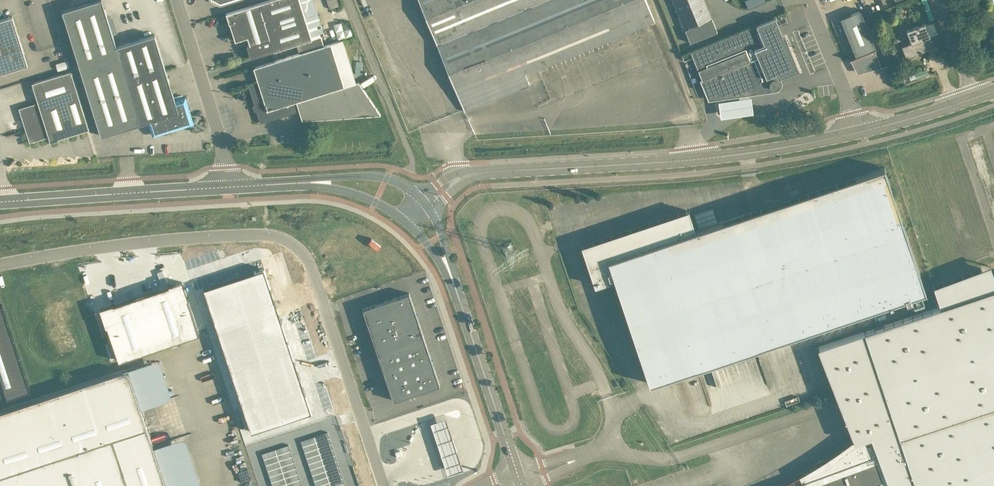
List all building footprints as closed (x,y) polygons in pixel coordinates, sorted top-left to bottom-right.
[(140,123),(149,120),(154,134),(193,122),(185,97),(176,100),(155,33),(117,45),(103,0),(93,0),(63,9),(101,135),(140,123)] [(324,45),(322,35),(325,34),(314,0),(266,0),(226,12),(229,22),(227,22),(232,30),(235,40),(248,36),(250,43),(247,45),(251,57),(297,43),(300,52),(324,45)] [(330,8),(340,5),(338,0),(328,0),(330,8)] [(449,71),(465,110),(530,84),(525,72),(654,19),(646,0),(420,0),(449,71)] [(704,0),(673,0),(684,27),(685,26),(685,28),(684,28),(689,41),(716,30),(711,17),(710,18),(710,16),(711,16),(704,0)] [(853,47),(856,56),(864,70),(881,65),(874,48),(876,47),(862,13),(860,10),(841,18),(853,47)] [(0,19),(0,72),(28,64),(13,15),(0,19)] [(775,16),(738,31),(682,54),(685,59),(693,56),(710,97),(751,91),(776,88),(778,86),(780,84),(780,83),(780,81),(778,76),(797,69),(775,16)] [(934,21),(928,23),(931,34),(937,32),(934,21)] [(930,36),(927,26),(925,22),(907,29),(912,42),(902,45),(907,57),(928,49),(924,38),(930,36)] [(258,80),(255,81),(248,83),(261,122),(299,110),(296,101),(344,86),(339,68),(331,43),(324,45),(300,52),(254,67),(258,80)] [(853,47),(848,49),(852,57),(850,58),(850,59),(856,56),(853,47)] [(67,59),(56,63),(58,71),(70,67),(67,59)] [(19,107),(26,129),(30,141),(49,135),(51,140),(89,128),(90,128),(71,70),(32,82),(38,101),(19,107)] [(381,114),(359,81),(344,86),(296,101),(299,110),(302,120),(381,114)] [(615,277),(615,278),(650,382),(926,290),(884,166),(855,176),(855,177),(752,211),(718,222),(700,228),(695,229),(694,230),(688,210),(593,242),(596,251),(586,255),(596,284),(615,277)] [(264,268),(204,288),(216,324),(276,304),(264,268)] [(989,289),(982,268),(934,286),(934,288),(940,306),(818,346),(823,359),(835,389),(836,391),(838,397),(843,409),(845,415),(846,416),(855,440),(845,448),(831,457),(828,460),(818,466),(804,474),(800,476),(801,477),(802,480),(786,485),(993,485),(993,287),(989,289)] [(182,281),(102,308),(119,360),(200,333),(182,281)] [(363,307),(378,353),(394,399),(440,384),(409,292),(363,307)] [(288,340),(276,304),(216,324),(228,360),(288,340)] [(228,360),(239,396),(300,376),(288,340),(228,360)] [(154,446),(141,407),(130,373),(128,371),(125,369),(122,369),(0,410),(0,485),(167,485),(154,446)] [(251,431),(311,411),(300,376),(239,396),(251,431)] [(445,413),(430,418),(447,469),(462,464),(445,413)] [(328,430),(314,434),(316,440),(329,436),(328,430)] [(314,434),(301,439),(303,444),(316,440),(314,434)] [(318,446),(331,441),(329,436),(316,440),(318,446)] [(305,450),(318,446),(316,440),(303,444),(305,450)] [(318,446),(320,452),(333,447),(331,441),(318,446)] [(277,453),(290,449),(289,443),(275,447),(277,453)] [(307,456),(320,452),(318,446),(305,450),(307,456)] [(262,452),(264,457),(277,453),(275,447),(262,452)] [(335,453),(333,447),(320,452),(322,457),(335,453)] [(290,449),(277,453),(279,459),(292,454),(290,449)] [(322,457),(320,452),(307,456),(308,462),(322,457)] [(266,463),(279,459),(277,453),(264,457),(266,463)] [(322,457),(324,463),(337,459),(335,453),(322,457)] [(281,464),(294,460),(292,454),(279,459),(281,464)] [(322,457),(308,462),(310,467),(324,463),(322,457)] [(268,469),(281,464),(279,459),(266,463),(268,469)] [(339,464),(337,459),(324,463),(326,469),(339,464)] [(296,466),(294,460),(281,464),(283,470),(296,466)] [(310,467),(312,473),(326,469),(324,463),(310,467)] [(283,470),(281,464),(268,469),(270,474),(283,470)] [(326,469),(327,474),(341,470),(339,464),(326,469)] [(298,471),(296,466),(283,470),(285,476),(298,471)] [(327,474),(326,469),(312,473),(314,479),(327,474)] [(283,470),(270,474),(271,480),(285,476),(283,470)] [(329,480),(343,476),(341,470),(327,474),(329,480)] [(287,481),(300,477),(298,471),(285,476),(287,481)] [(327,474),(314,479),(316,484),(329,480),(327,474)] [(271,480),(273,485),(287,481),(285,476),(271,480)] [(331,485),(344,481),(343,476),(329,480),(331,485)] [(300,477),(287,481),(288,485),(292,485),(302,483),(300,477)]
